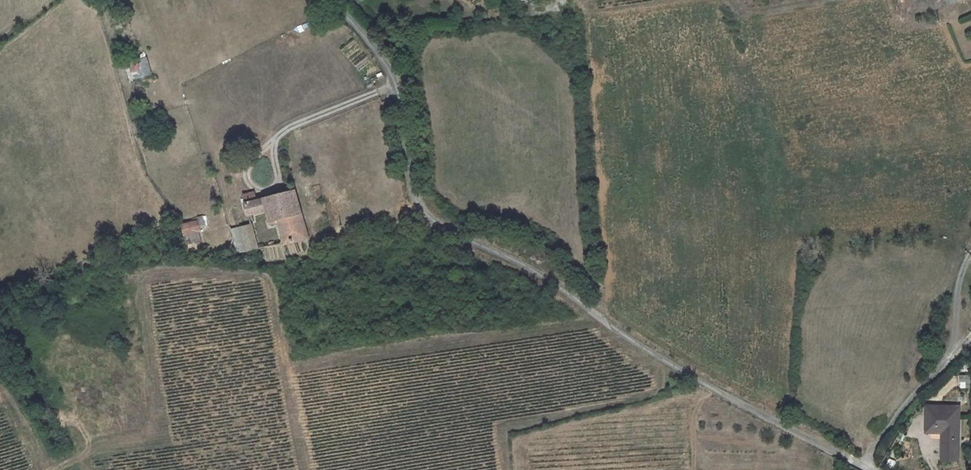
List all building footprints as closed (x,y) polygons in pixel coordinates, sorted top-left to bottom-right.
[(148,58),(127,62),(131,79),(151,75),(148,58)] [(267,197),(256,200),(259,213),(279,210),(282,223),(288,222),(291,241),(315,237),(305,189),(267,197)] [(255,192),(256,200),(267,197),(266,190),(262,190),(255,192)] [(250,221),(252,247),(266,245),(264,220),(250,221)] [(184,222),(184,234),(200,233),(200,222),(184,222)] [(925,414),(925,430),(942,430),(942,443),(959,444),(959,404),(932,404),(932,414),(925,414)] [(942,443),(942,457),(959,457),(959,444),(942,443)]
